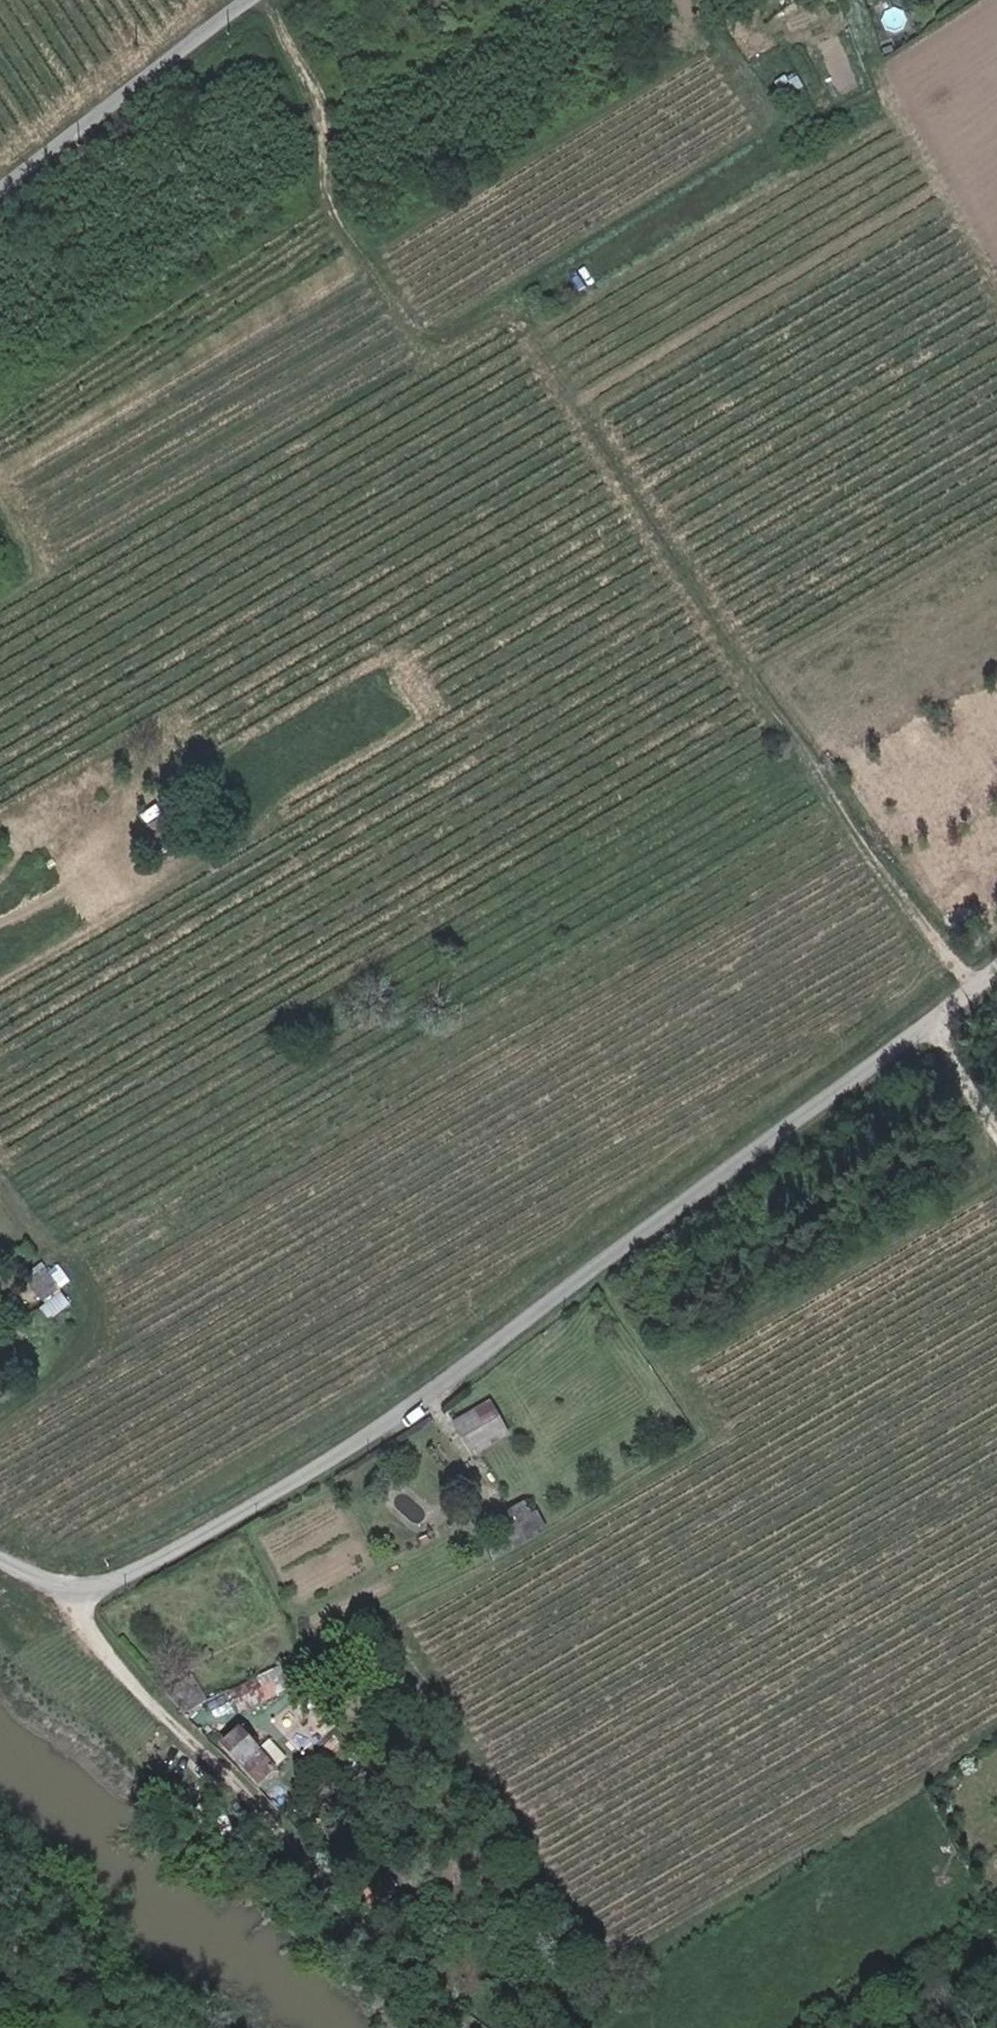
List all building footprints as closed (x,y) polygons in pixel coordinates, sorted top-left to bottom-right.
[(27,1273),(44,1296),(61,1284),(44,1261),(27,1273)] [(491,1398),(454,1418),(471,1449),(507,1429),(491,1398)] [(496,1555),(545,1526),(529,1498),(480,1527),(496,1555)] [(166,1701),(182,1725),(215,1702),(199,1678),(166,1701)] [(248,1719),(273,1705),(263,1687),(238,1701),(248,1719)] [(250,1781),(270,1762),(237,1726),(217,1745),(250,1781)]
